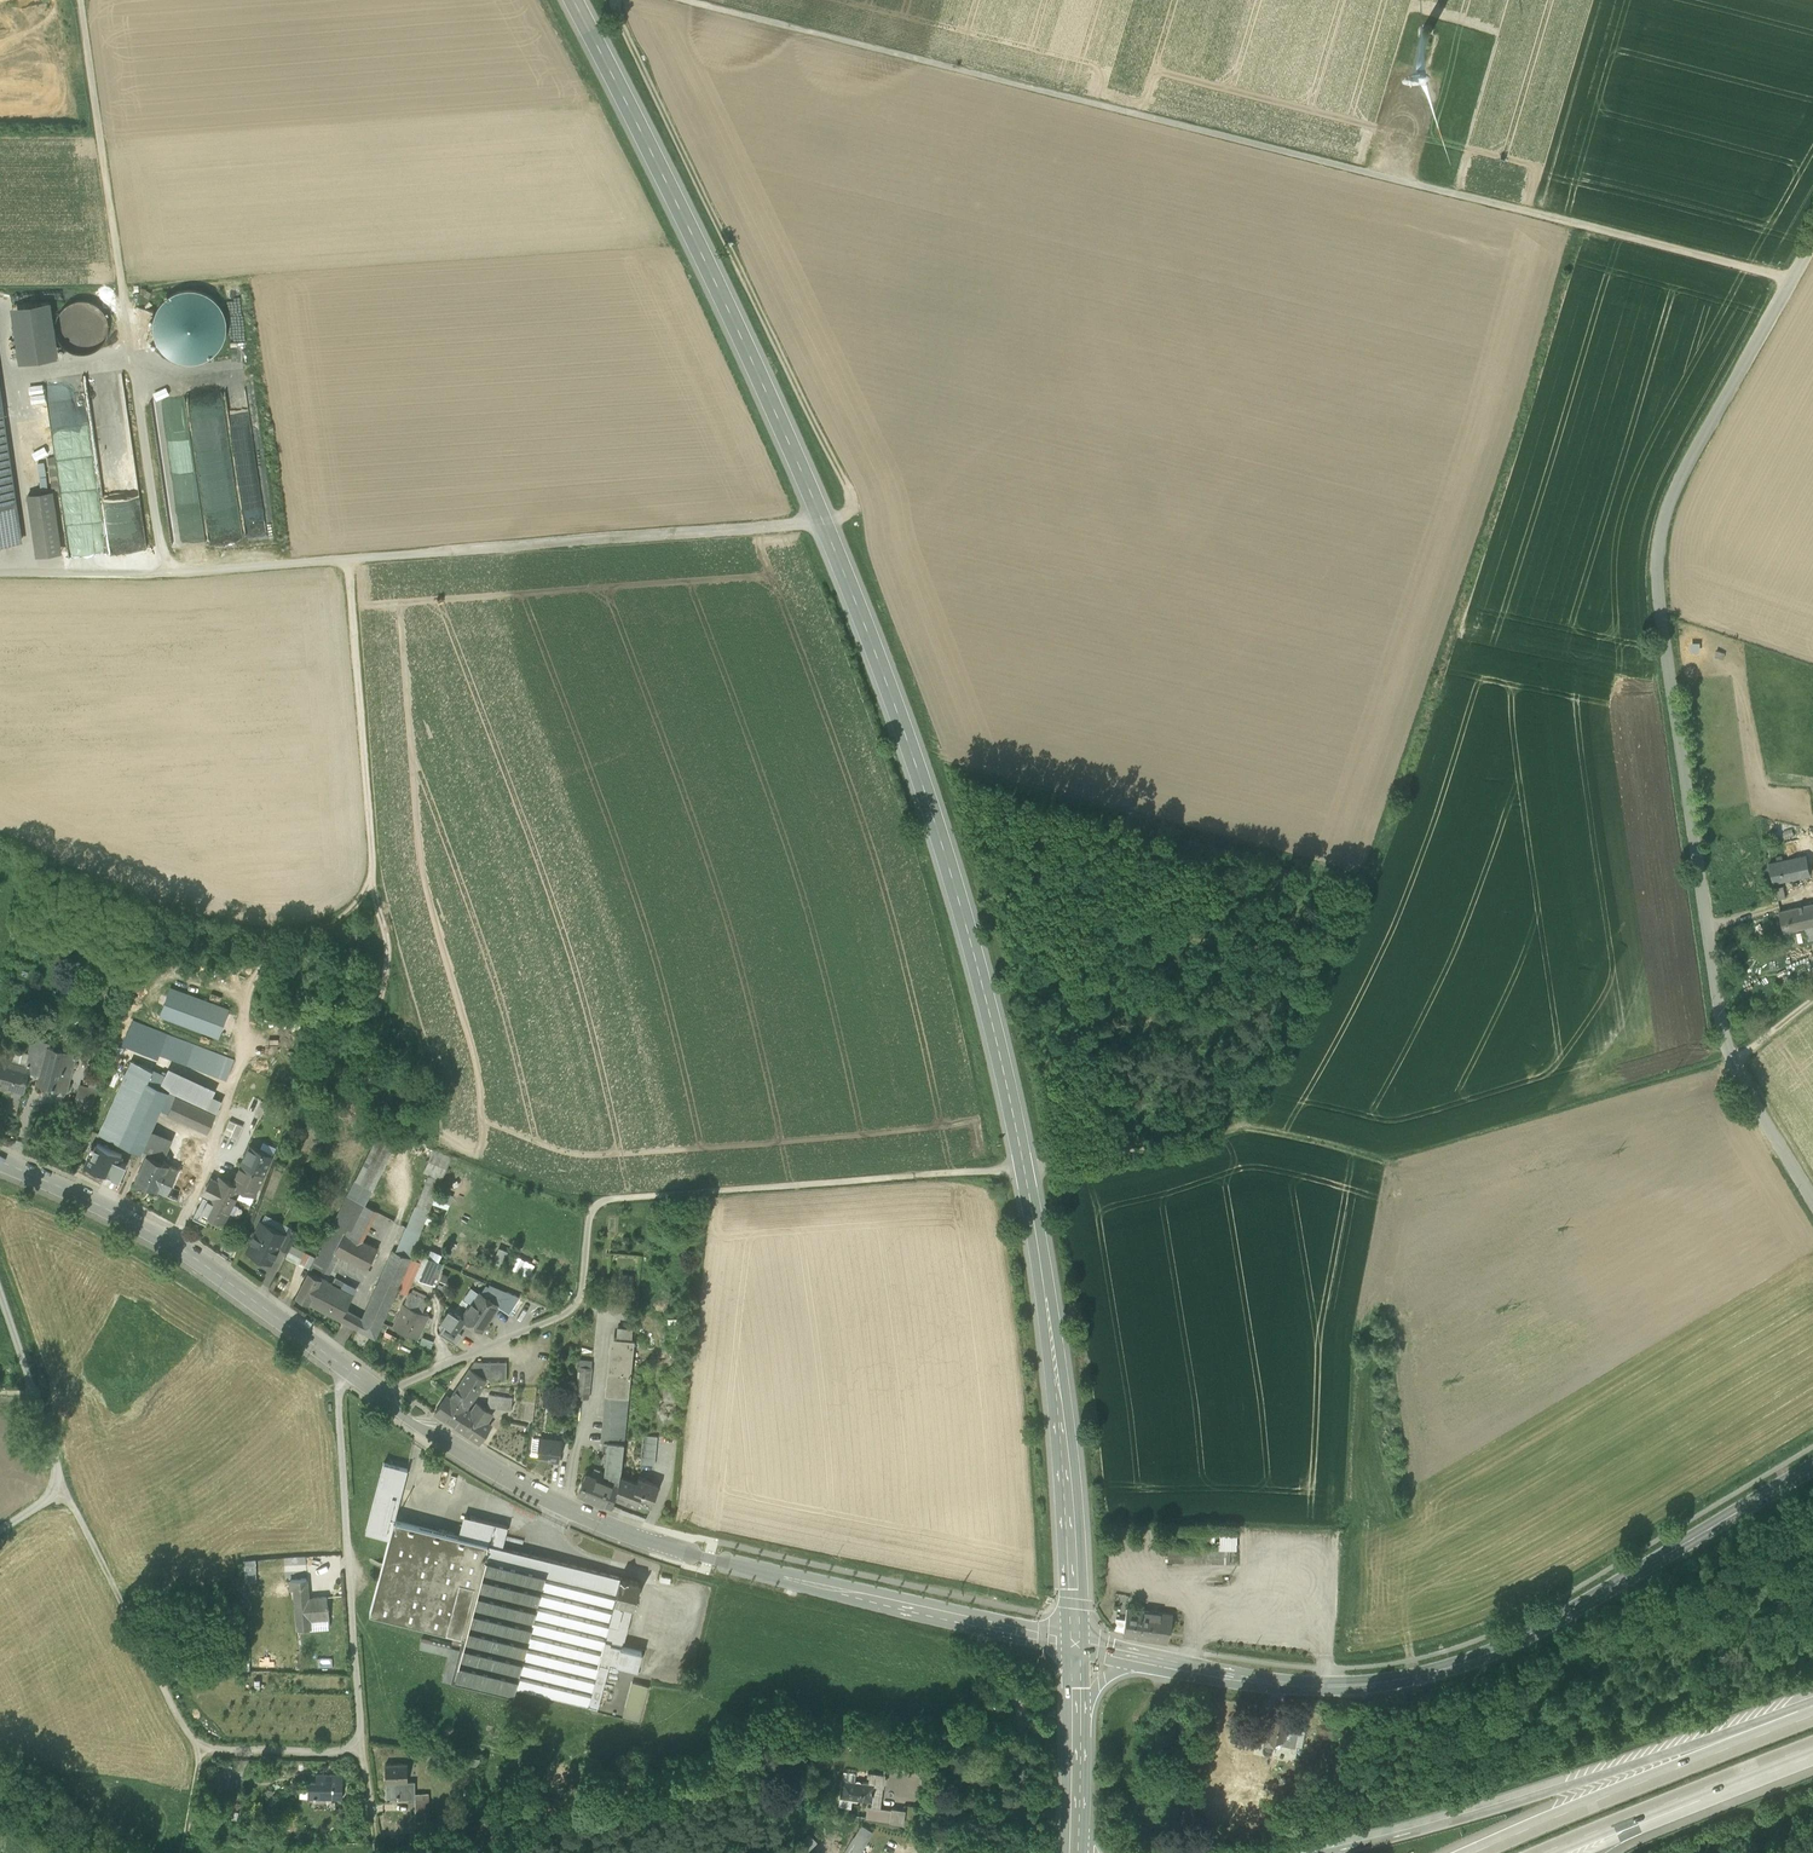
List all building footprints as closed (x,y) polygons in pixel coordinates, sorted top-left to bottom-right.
[(171,297),(163,304),(157,312),(154,322),(153,333),(156,343),(161,352),(169,359),(178,364),(189,366),(199,364),(209,360),(217,354),(223,345),(226,335),(227,325),(224,315),(219,306),(211,299),(202,294),(191,292),(181,293),(171,297)] [(64,347),(72,352),(82,353),(92,351),(101,345),(106,336),(107,326),(105,316),(99,308),(90,303),(80,301),(70,304),(62,310),(57,319),(55,329),(58,338),(64,347)] [(50,304),(11,310),(19,366),(57,360),(50,304)] [(15,502),(0,395),(0,504),(15,502)] [(38,488),(51,487),(49,462),(37,463),(38,488)] [(52,491),(27,496),(35,559),(62,555),(52,491)] [(15,502),(0,504),(0,548),(21,545),(15,502)] [(1687,641),(1688,651),(1697,651),(1697,641),(1687,641)] [(1805,854),(1768,863),(1773,882),(1810,874),(1805,854)] [(1782,886),(1774,888),(1776,899),(1785,897),(1782,886)] [(1795,907),(1800,928),(1805,927),(1808,940),(1812,939),(1812,902),(1795,907)] [(1795,907),(1779,911),(1783,932),(1800,928),(1795,907)] [(87,925),(73,919),(70,927),(85,932),(87,925)] [(228,1010),(170,988),(160,1015),(218,1036),(228,1010)] [(15,1050),(15,1048),(4,1046),(0,1063),(0,1086),(11,1089),(21,1091),(23,1092),(28,1072),(41,1075),(48,1048),(49,1045),(31,1040),(28,1053),(15,1050)] [(191,1047),(173,1041),(169,1052),(187,1059),(191,1048),(191,1047)] [(225,1057),(192,1045),(191,1047),(191,1048),(187,1059),(220,1071),(225,1057)] [(48,1048),(41,1075),(38,1084),(66,1091),(76,1055),(48,1048)] [(232,1060),(225,1057),(220,1071),(227,1073),(232,1060)] [(105,1061),(97,1059),(94,1070),(95,1071),(102,1073),(101,1072),(105,1061)] [(165,1077),(132,1061),(99,1133),(120,1142),(147,1082),(159,1088),(165,1077)] [(169,1069),(165,1077),(159,1088),(166,1091),(175,1095),(216,1114),(222,1101),(213,1097),(216,1091),(169,1069)] [(102,1073),(95,1071),(89,1089),(96,1092),(98,1086),(102,1073)] [(159,1088),(147,1082),(120,1142),(139,1151),(158,1109),(166,1091),(159,1088)] [(89,1089),(80,1087),(76,1104),(75,1104),(92,1109),(96,1092),(89,1089)] [(11,1089),(5,1110),(16,1113),(21,1091),(11,1089)] [(175,1095),(166,1091),(158,1109),(167,1113),(175,1095)] [(216,1114),(175,1095),(167,1113),(207,1132),(216,1114)] [(92,1109),(75,1104),(76,1104),(73,1103),(70,1112),(89,1118),(92,1109)] [(236,1137),(242,1124),(228,1118),(222,1131),(236,1137)] [(225,1135),(219,1147),(232,1152),(237,1140),(225,1135)] [(378,1135),(347,1194),(360,1200),(364,1203),(395,1143),(378,1135)] [(168,1142),(153,1136),(146,1153),(161,1159),(168,1142)] [(177,1167),(169,1163),(157,1188),(177,1198),(201,1146),(189,1140),(177,1167)] [(451,1156),(416,1140),(411,1151),(428,1159),(423,1170),(429,1172),(441,1178),(451,1156)] [(122,1154),(97,1142),(92,1153),(90,1152),(85,1162),(95,1167),(96,1166),(111,1173),(111,1174),(119,1178),(126,1163),(119,1160),(122,1154)] [(249,1146),(233,1183),(239,1186),(254,1193),(271,1156),(249,1146)] [(161,1159),(146,1153),(135,1178),(157,1188),(169,1163),(161,1159)] [(441,1178),(429,1172),(415,1204),(428,1210),(441,1178)] [(219,1176),(203,1209),(223,1219),(239,1186),(233,1183),(219,1176)] [(347,1194),(321,1245),(334,1251),(344,1230),(345,1231),(360,1200),(347,1194)] [(360,1200),(345,1231),(361,1239),(377,1209),(364,1203),(360,1200)] [(415,1204),(406,1226),(420,1231),(428,1210),(415,1204)] [(285,1234),(261,1222),(247,1250),(271,1262),(279,1246),(285,1234)] [(298,1231),(289,1226),(285,1234),(279,1246),(288,1251),(292,1244),(298,1231)] [(420,1231),(406,1226),(396,1250),(410,1256),(420,1231)] [(345,1231),(344,1230),(334,1251),(338,1253),(367,1268),(375,1252),(378,1247),(361,1239),(345,1231)] [(305,1251),(292,1244),(288,1251),(301,1257),(304,1252),(305,1251)] [(334,1251),(321,1245),(315,1257),(312,1263),(324,1270),(325,1268),(329,1270),(338,1253),(334,1251)] [(361,1319),(358,1328),(375,1337),(397,1288),(402,1277),(406,1269),(411,1257),(410,1256),(396,1250),(392,1249),(361,1319)] [(310,1254),(304,1252),(301,1257),(299,1263),(304,1265),(310,1254)] [(375,1252),(367,1268),(370,1270),(378,1254),(375,1252)] [(310,1254),(304,1265),(309,1268),(312,1263),(315,1257),(310,1254)] [(511,1254),(507,1268),(529,1275),(533,1261),(511,1254)] [(422,1255),(415,1277),(433,1282),(435,1277),(444,1280),(446,1274),(438,1271),(441,1260),(422,1255)] [(412,1272),(406,1269),(402,1277),(408,1280),(412,1272)] [(321,1277),(308,1270),(295,1295),(308,1302),(321,1277)] [(337,1274),(329,1270),(328,1272),(324,1270),(321,1277),(332,1283),(335,1277),(337,1274)] [(620,1273),(618,1287),(631,1288),(633,1274),(620,1273)] [(332,1283),(321,1277),(308,1302),(340,1319),(344,1310),(353,1294),(340,1287),(332,1283)] [(344,1281),(335,1277),(332,1283),(340,1287),(344,1281)] [(408,1280),(402,1277),(397,1288),(406,1293),(411,1282),(408,1280)] [(498,1304),(479,1291),(462,1317),(465,1319),(481,1330),(487,1321),(486,1320),(490,1315),(491,1315),(498,1304)] [(417,1295),(410,1292),(404,1304),(404,1303),(404,1304),(415,1308),(417,1303),(414,1301),(417,1295)] [(415,1308),(404,1304),(393,1327),(417,1337),(428,1314),(415,1308)] [(361,1319),(344,1310),(340,1319),(358,1328),(361,1319)] [(462,1317),(454,1312),(445,1324),(457,1332),(465,1319),(462,1317)] [(616,1337),(633,1339),(634,1328),(617,1326),(616,1337)] [(608,1393),(628,1395),(634,1339),(633,1339),(616,1337),(615,1336),(608,1393)] [(579,1365),(592,1366),(593,1359),(579,1358),(579,1365)] [(489,1361),(474,1361),(471,1366),(489,1378),(489,1361)] [(506,1361),(489,1361),(489,1378),(489,1379),(506,1379),(506,1361)] [(592,1366),(579,1365),(575,1396),(588,1397),(592,1366)] [(486,1380),(470,1369),(459,1384),(475,1394),(486,1380)] [(459,1384),(450,1398),(447,1395),(436,1412),(435,1411),(435,1412),(457,1427),(469,1410),(466,1408),(475,1394),(459,1384)] [(628,1395),(608,1393),(603,1440),(608,1441),(623,1442),(628,1395)] [(512,1397),(489,1394),(487,1406),(511,1409),(512,1397)] [(477,1403),(471,1411),(469,1410),(457,1427),(479,1442),(491,1425),(486,1421),(492,1412),(477,1403)] [(657,1436),(643,1434),(640,1463),(654,1464),(657,1436)] [(531,1455),(537,1455),(539,1438),(534,1437),(531,1455)] [(560,1440),(539,1438),(537,1455),(549,1457),(549,1459),(558,1460),(560,1440)] [(623,1442),(608,1441),(604,1472),(618,1478),(619,1476),(621,1467),(623,1442)] [(407,1468),(384,1461),(365,1531),(389,1537),(394,1519),(407,1468)] [(604,1472),(594,1468),(591,1474),(602,1479),(604,1472)] [(591,1474),(585,1472),(581,1481),(577,1491),(609,1505),(613,1496),(617,1485),(618,1478),(604,1472),(602,1479),(591,1474)] [(638,1477),(636,1482),(619,1476),(618,1478),(617,1485),(613,1496),(636,1505),(638,1500),(650,1504),(657,1485),(638,1477)] [(394,1519),(389,1537),(369,1612),(463,1637),(483,1558),(480,1557),(481,1554),(484,1555),(487,1543),(488,1543),(493,1522),(476,1518),(470,1539),(394,1519)] [(620,1578),(502,1547),(507,1526),(493,1522),(488,1543),(487,1543),(484,1555),(481,1554),(480,1557),(483,1558),(463,1637),(461,1644),(453,1642),(451,1647),(421,1639),(419,1647),(448,1655),(442,1680),(513,1698),(516,1689),(587,1708),(599,1660),(604,1641),(613,1603),(614,1602),(620,1578)] [(1205,1531),(1205,1544),(1213,1544),(1214,1531),(1205,1531)] [(1220,1542),(1230,1542),(1237,1542),(1237,1534),(1220,1534),(1220,1542)] [(1181,1562),(1181,1548),(1167,1548),(1166,1562),(1181,1562)] [(1230,1563),(1230,1549),(1215,1549),(1181,1548),(1181,1562),(1230,1563)] [(640,1583),(620,1578),(614,1602),(633,1607),(636,1596),(638,1597),(639,1593),(637,1593),(640,1583)] [(308,1598),(306,1579),(290,1581),(291,1590),(294,1589),(297,1630),(310,1629),(309,1620),(329,1618),(328,1606),(327,1606),(326,1597),(308,1598)] [(633,1607),(614,1602),(613,1603),(604,1641),(610,1643),(612,1643),(617,1625),(627,1628),(628,1627),(633,1607)] [(1171,1614),(1127,1608),(1123,1636),(1148,1640),(1167,1643),(1171,1614)] [(627,1628),(617,1625),(612,1643),(623,1646),(626,1634),(628,1627),(627,1628)] [(641,1653),(610,1645),(610,1643),(604,1641),(599,1660),(610,1663),(637,1670),(641,1653)] [(610,1663),(599,1660),(587,1708),(597,1710),(610,1663)] [(632,1683),(623,1717),(639,1721),(647,1687),(632,1683)] [(1285,1719),(1268,1716),(1263,1741),(1272,1743),(1273,1737),(1282,1739),(1284,1726),(1285,1719)] [(1297,1729),(1284,1726),(1282,1739),(1281,1744),(1293,1746),(1297,1729)] [(1272,1743),(1263,1741),(1261,1749),(1271,1750),(1272,1743)] [(922,1759),(905,1757),(904,1762),(905,1762),(904,1771),(903,1770),(903,1773),(920,1775),(922,1759)] [(904,1762),(890,1761),(889,1769),(903,1770),(904,1771),(905,1762),(904,1762)] [(407,1764),(385,1765),(386,1783),(407,1783),(407,1782),(407,1779),(407,1764)] [(229,1774),(215,1772),(213,1787),(226,1790),(229,1774)] [(884,1775),(868,1773),(867,1777),(869,1777),(868,1781),(868,1783),(874,1784),(872,1802),(878,1803),(880,1787),(883,1787),(883,1783),(885,1782),(886,1778),(884,1777),(884,1775)] [(342,1777),(316,1777),(316,1784),(308,1783),(308,1799),(341,1800),(342,1777)] [(1277,1784),(1280,1790),(1282,1789),(1293,1785),(1291,1778),(1277,1784)] [(860,1782),(859,1781),(857,1781),(855,1782),(842,1780),(840,1798),(851,1799),(853,1799),(854,1801),(857,1801),(858,1800),(872,1802),(874,1784),(868,1783),(868,1781),(862,1780),(862,1783),(860,1782)] [(1305,1780),(1293,1785),(1296,1791),(1308,1786),(1305,1780)] [(407,1783),(386,1783),(386,1791),(390,1791),(390,1798),(391,1798),(391,1797),(397,1796),(397,1800),(399,1800),(399,1796),(415,1796),(415,1782),(407,1782),(407,1783)] [(1296,1791),(1293,1785),(1282,1789),(1285,1795),(1296,1791)] [(428,1803),(428,1794),(418,1794),(418,1800),(414,1800),(414,1801),(415,1801),(415,1812),(428,1811),(428,1803)] [(851,1799),(840,1798),(839,1806),(850,1808),(851,1801),(851,1799)] [(891,1809),(867,1806),(866,1818),(890,1821),(890,1822),(902,1824),(904,1810),(891,1808),(891,1809)] [(428,1811),(415,1812),(415,1821),(429,1821),(428,1811)] [(846,1852),(859,1852),(872,1831),(862,1826),(846,1852)]
